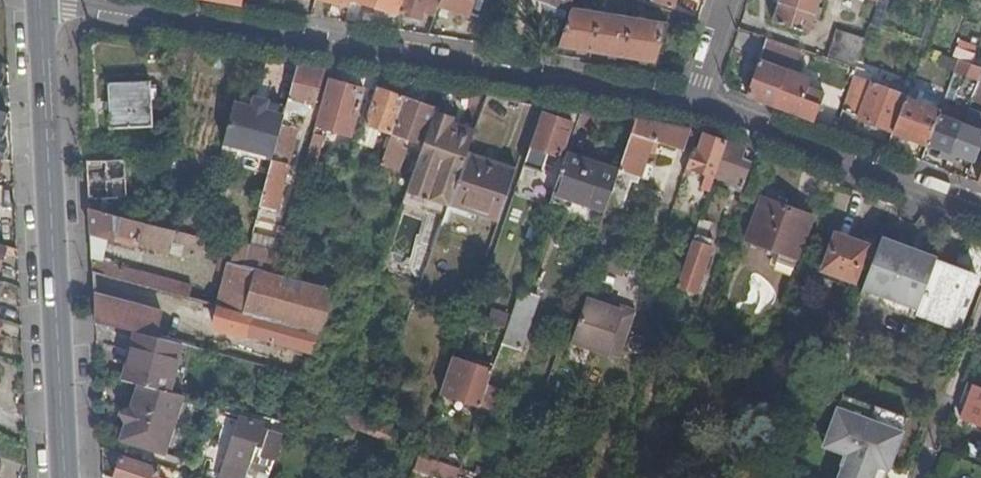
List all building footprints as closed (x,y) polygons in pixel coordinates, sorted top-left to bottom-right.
[(400,13),(404,0),(356,0),(399,14),(400,13)] [(400,13),(421,18),(423,11),(435,15),(439,3),(440,0),(404,0),(400,13)] [(439,3),(468,13),(473,0),(440,0),(439,3)] [(571,7),(550,0),(542,0),(553,18),(566,22),(571,7)] [(670,11),(639,0),(634,0),(630,17),(666,22),(670,11)] [(774,20),(810,32),(820,0),(780,0),(774,20)] [(571,7),(566,22),(558,44),(591,49),(599,12),(571,7)] [(591,49),(622,54),(630,17),(599,12),(591,49)] [(630,17),(622,54),(653,59),(666,22),(630,17)] [(829,57),(859,67),(860,65),(868,37),(839,28),(829,57)] [(788,70),(797,72),(805,49),(769,37),(762,60),(788,70)] [(965,46),(960,58),(973,62),(977,51),(965,46)] [(960,58),(955,71),(980,80),(980,79),(980,66),(973,62),(960,58)] [(748,96),(776,107),(788,70),(762,60),(761,60),(748,96)] [(326,69),(298,64),(289,100),(316,106),(326,69)] [(906,97),(907,93),(868,79),(871,69),(860,65),(859,67),(845,109),(861,115),(860,118),(894,131),(906,97)] [(776,107),(816,121),(822,103),(821,103),(823,97),(817,95),(818,91),(809,88),(813,78),(797,72),(788,70),(776,107)] [(364,90),(329,79),(316,124),(352,134),(364,90)] [(153,126),(151,80),(108,83),(111,128),(153,126)] [(406,97),(376,87),(365,123),(393,133),(406,97)] [(238,92),(235,101),(255,107),(285,115),(287,106),(238,92)] [(436,108),(406,97),(393,133),(382,164),(399,170),(407,147),(402,146),(405,137),(424,144),(433,118),(436,108)] [(894,131),(928,144),(940,113),(941,110),(906,97),(894,131)] [(224,142),(244,148),(255,107),(235,101),(224,142)] [(255,107),(244,148),(274,156),(282,124),(285,115),(255,107)] [(542,112),(525,163),(542,169),(548,152),(562,156),(573,122),(542,112)] [(944,155),(949,157),(951,152),(965,118),(959,116),(958,120),(940,113),(928,144),(946,151),(944,155)] [(449,206),(450,206),(468,152),(473,139),(451,132),(453,124),(433,118),(424,144),(407,191),(449,206)] [(975,162),(980,146),(980,129),(969,124),(970,120),(965,118),(951,152),(958,155),(975,162)] [(692,128),(635,119),(618,171),(607,206),(620,209),(631,175),(639,177),(648,151),(653,152),(657,140),(684,149),(692,128)] [(282,124),(274,156),(255,225),(270,229),(298,128),(282,124)] [(699,151),(693,149),(684,173),(690,175),(691,173),(695,174),(697,170),(708,174),(702,189),(710,191),(715,175),(727,141),(705,133),(699,151)] [(322,139),(313,136),(302,173),(313,176),(322,139)] [(745,148),(727,141),(715,175),(744,185),(751,164),(740,160),(745,148)] [(450,206),(499,222),(517,169),(468,152),(450,206)] [(618,171),(566,153),(552,194),(571,200),(604,212),(607,206),(618,171)] [(87,161),(89,199),(113,197),(113,202),(120,202),(120,197),(126,196),(125,158),(87,161)] [(571,200),(552,194),(550,201),(569,207),(571,200)] [(767,247),(783,205),(762,197),(746,239),(767,247)] [(813,216),(783,205),(767,247),(797,258),(813,216)] [(89,206),(91,232),(169,253),(173,237),(179,238),(180,232),(156,225),(146,222),(89,206)] [(146,222),(156,225),(157,218),(147,215),(146,222)] [(711,222),(700,219),(677,285),(684,287),(695,291),(714,238),(707,235),(711,222)] [(253,232),(249,244),(243,265),(254,268),(274,273),(275,268),(279,254),(283,240),(253,232)] [(187,233),(186,233),(183,243),(215,252),(217,241),(187,233)] [(837,233),(823,269),(854,280),(867,245),(837,233)] [(918,251),(881,237),(862,288),(899,302),(918,251)] [(918,251),(899,302),(917,309),(936,257),(918,251)] [(279,254),(275,268),(280,269),(282,266),(285,267),(288,256),(279,254)] [(92,258),(92,270),(118,277),(121,266),(92,258)] [(231,261),(219,305),(243,312),(254,268),(243,265),(231,261)] [(977,278),(935,262),(915,316),(931,322),(933,317),(958,327),(977,278)] [(118,277),(122,278),(190,297),(193,287),(121,266),(118,277)] [(254,268),(243,312),(321,334),(336,291),(313,284),(274,273),(254,268)] [(92,270),(94,295),(116,301),(122,278),(118,277),(92,270)] [(341,278),(317,271),(313,284),(336,291),(341,278)] [(677,285),(674,293),(681,296),(684,287),(677,285)] [(507,328),(502,343),(521,349),(538,298),(520,291),(511,315),(507,328)] [(94,295),(95,321),(136,331),(161,338),(163,330),(158,329),(162,314),(116,301),(94,295)] [(573,343),(620,359),(635,317),(587,301),(573,343)] [(295,374),(305,377),(321,334),(243,312),(219,305),(213,326),(303,351),(295,374)] [(485,321),(507,328),(511,315),(489,308),(485,321)] [(136,331),(124,376),(141,381),(169,389),(181,343),(161,338),(136,331)] [(449,394),(481,405),(493,370),(462,359),(449,394)] [(166,454),(185,394),(169,389),(141,381),(133,405),(127,408),(124,416),(127,424),(122,440),(166,454)] [(969,383),(967,390),(971,391),(961,418),(980,425),(980,388),(969,383)] [(876,420),(881,406),(849,395),(844,408),(876,420)] [(907,416),(881,406),(876,420),(902,429),(907,416)] [(357,431),(368,435),(373,422),(330,407),(319,439),(351,446),(357,431)] [(876,420),(844,408),(830,447),(849,455),(841,477),(855,477),(876,420)] [(285,432),(250,421),(251,420),(241,417),(236,431),(230,429),(227,438),(233,440),(228,454),(250,460),(247,467),(226,460),(220,477),(268,477),(285,432)] [(876,420),(855,477),(884,477),(887,469),(902,429),(876,420)] [(373,422),(368,435),(396,443),(400,431),(373,422)] [(250,460),(228,454),(226,460),(247,467),(250,460)] [(445,477),(456,477),(459,471),(460,468),(420,454),(414,468),(445,477)] [(115,477),(117,477),(156,477),(159,470),(121,457),(115,477)] [(887,469),(884,477),(892,477),(895,472),(887,469)]
